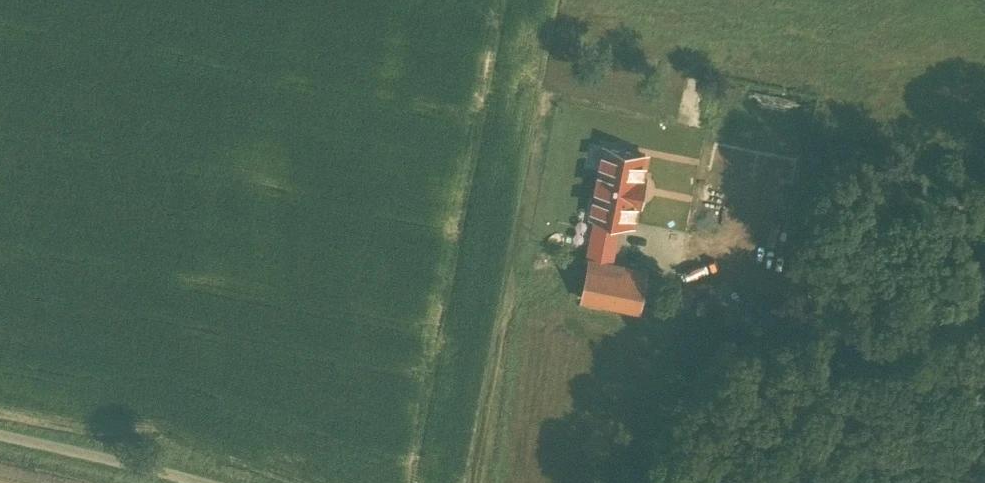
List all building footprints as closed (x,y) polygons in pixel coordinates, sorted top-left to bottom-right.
[(789,162),(692,142),(682,190),(668,258),(709,266),(723,199),(779,210),(789,162)] [(642,310),(650,268),(627,264),(645,169),(626,165),(628,154),(609,151),(607,162),(588,256),(580,298),(642,310)]
